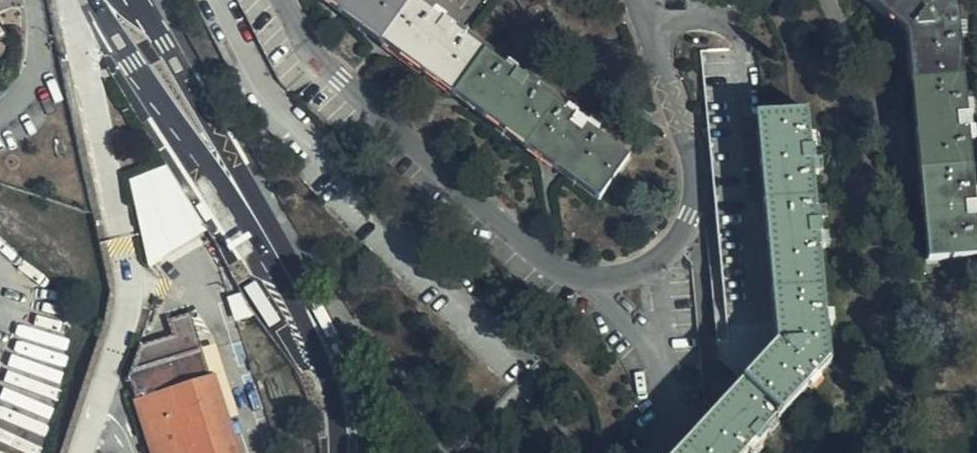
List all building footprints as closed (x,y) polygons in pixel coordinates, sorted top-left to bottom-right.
[(600,196),(627,158),(407,0),(328,0),(600,196)] [(947,0),(871,0),(911,31),(932,261),(976,257),(976,243),(956,7),(947,0)] [(754,37),(699,42),(716,226),(705,227),(708,265),(690,267),(703,401),(719,416),(685,452),(748,452),(829,363),(806,112),(761,116),(754,37)] [(123,78),(114,84),(125,101),(134,95),(123,78)] [(179,162),(127,177),(150,256),(202,241),(179,162)] [(178,332),(180,341),(205,335),(201,325),(178,332)] [(180,341),(181,345),(150,356),(140,390),(148,418),(152,417),(163,452),(243,452),(205,335),(180,341)]
